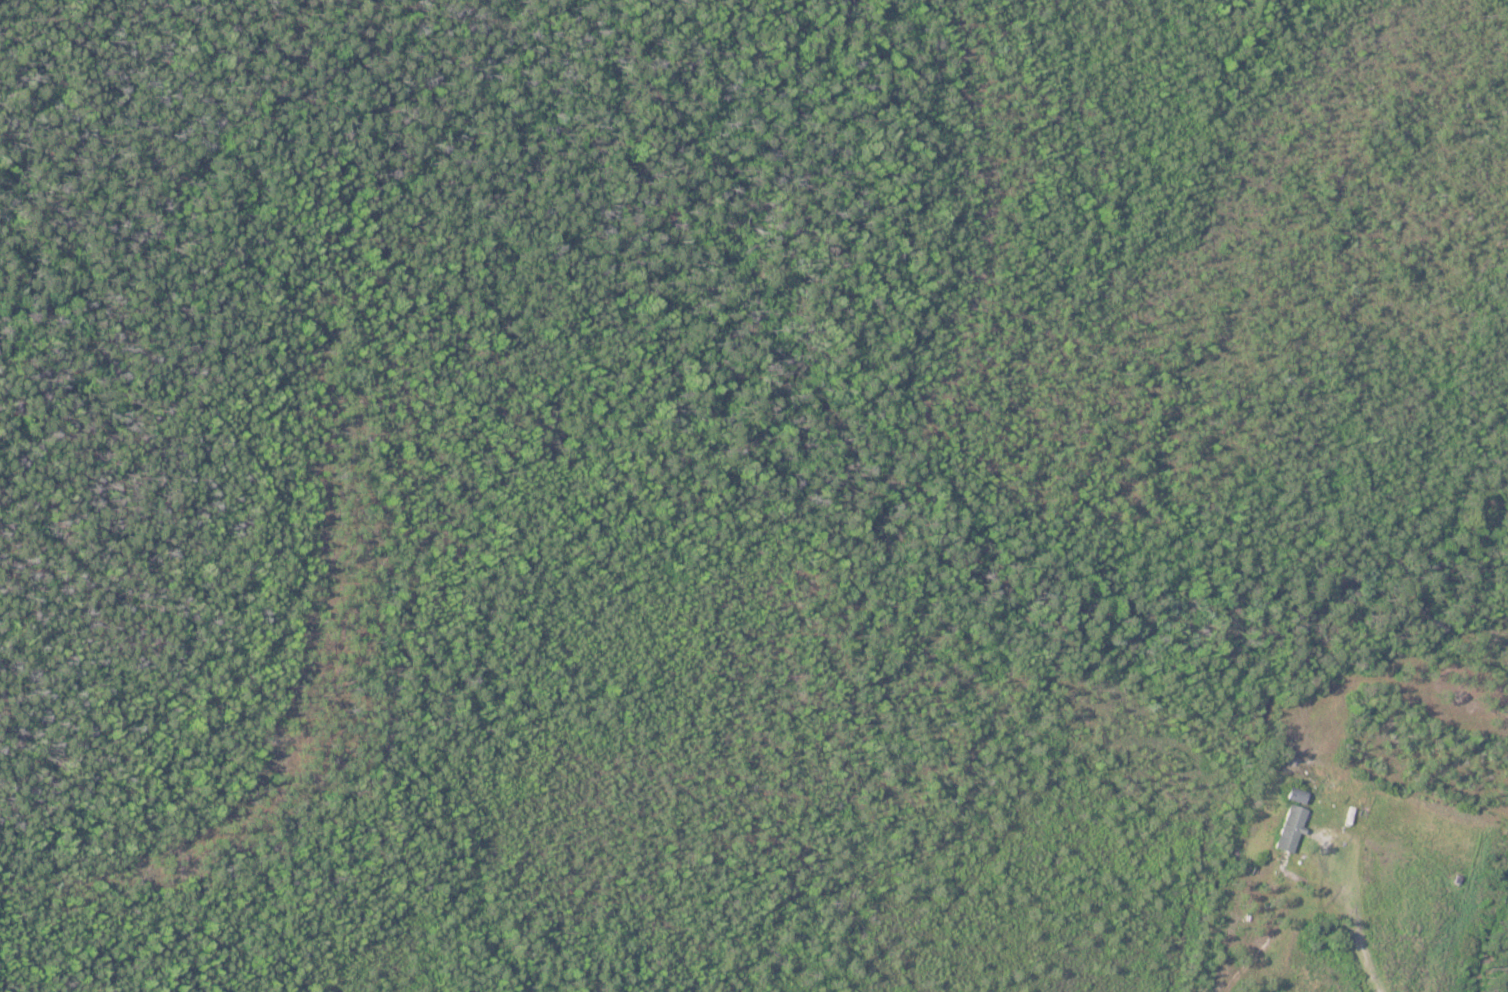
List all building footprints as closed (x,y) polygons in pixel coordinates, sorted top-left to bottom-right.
[(1304,811),(1286,805),(1273,849),(1291,854),(1304,811)]
